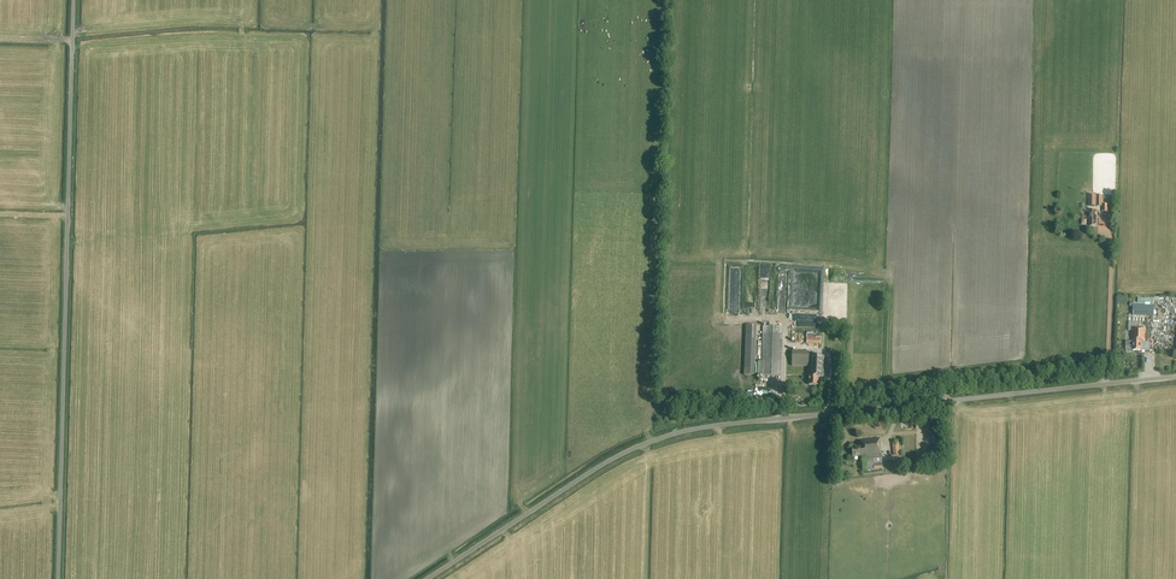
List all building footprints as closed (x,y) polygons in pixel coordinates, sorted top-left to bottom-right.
[(1088,206),(1102,207),(1102,196),(1089,195),(1088,206)] [(1090,226),(1095,226),(1095,224),(1097,224),(1098,211),(1089,211),(1088,219),(1090,219),(1090,226)] [(1154,306),(1142,306),(1142,303),(1130,302),(1130,306),(1133,306),(1133,315),(1154,316),(1154,306)] [(817,326),(817,313),(796,313),(796,326),(817,326)] [(756,326),(746,325),(744,375),(754,375),(756,326)] [(763,326),(762,363),(758,362),(757,374),(761,374),(761,375),(780,376),(782,327),(763,326)] [(1141,351),(1141,342),(1145,342),(1146,327),(1133,327),(1132,341),(1126,341),(1126,346),(1133,347),(1133,351),(1141,351)] [(823,376),(824,356),(809,356),(809,352),(792,351),(792,366),(808,366),(808,376),(808,385),(818,385),(818,376),(823,376)] [(882,463),(879,438),(860,441),(860,446),(851,447),(852,457),(861,456),(863,471),(874,469),(874,470),(882,469),(881,463),(882,463)]
